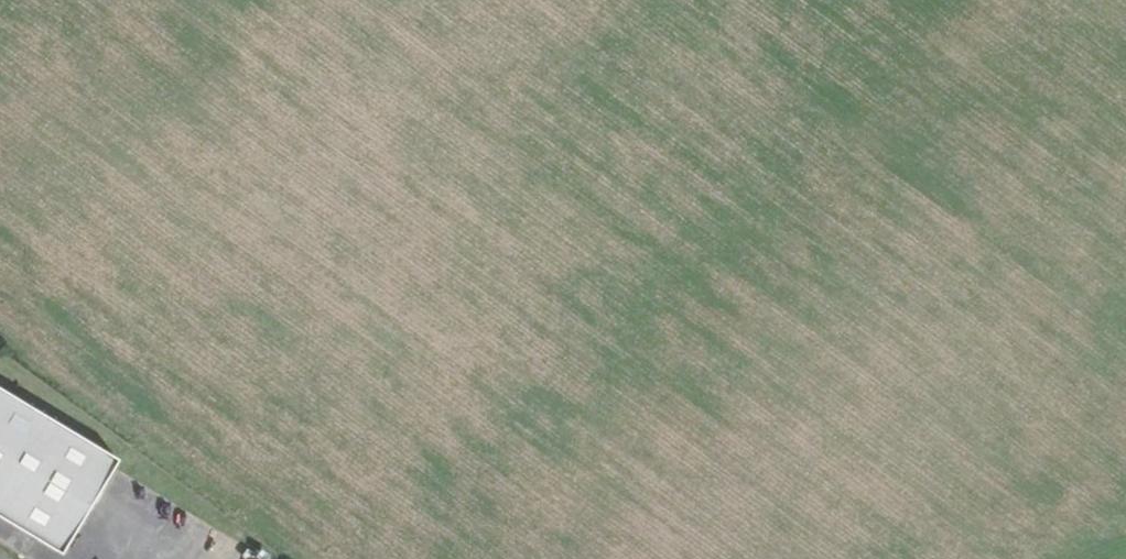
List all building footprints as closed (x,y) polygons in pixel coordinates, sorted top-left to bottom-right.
[(116,463),(0,396),(0,523),(60,558),(88,511),(116,463)]
